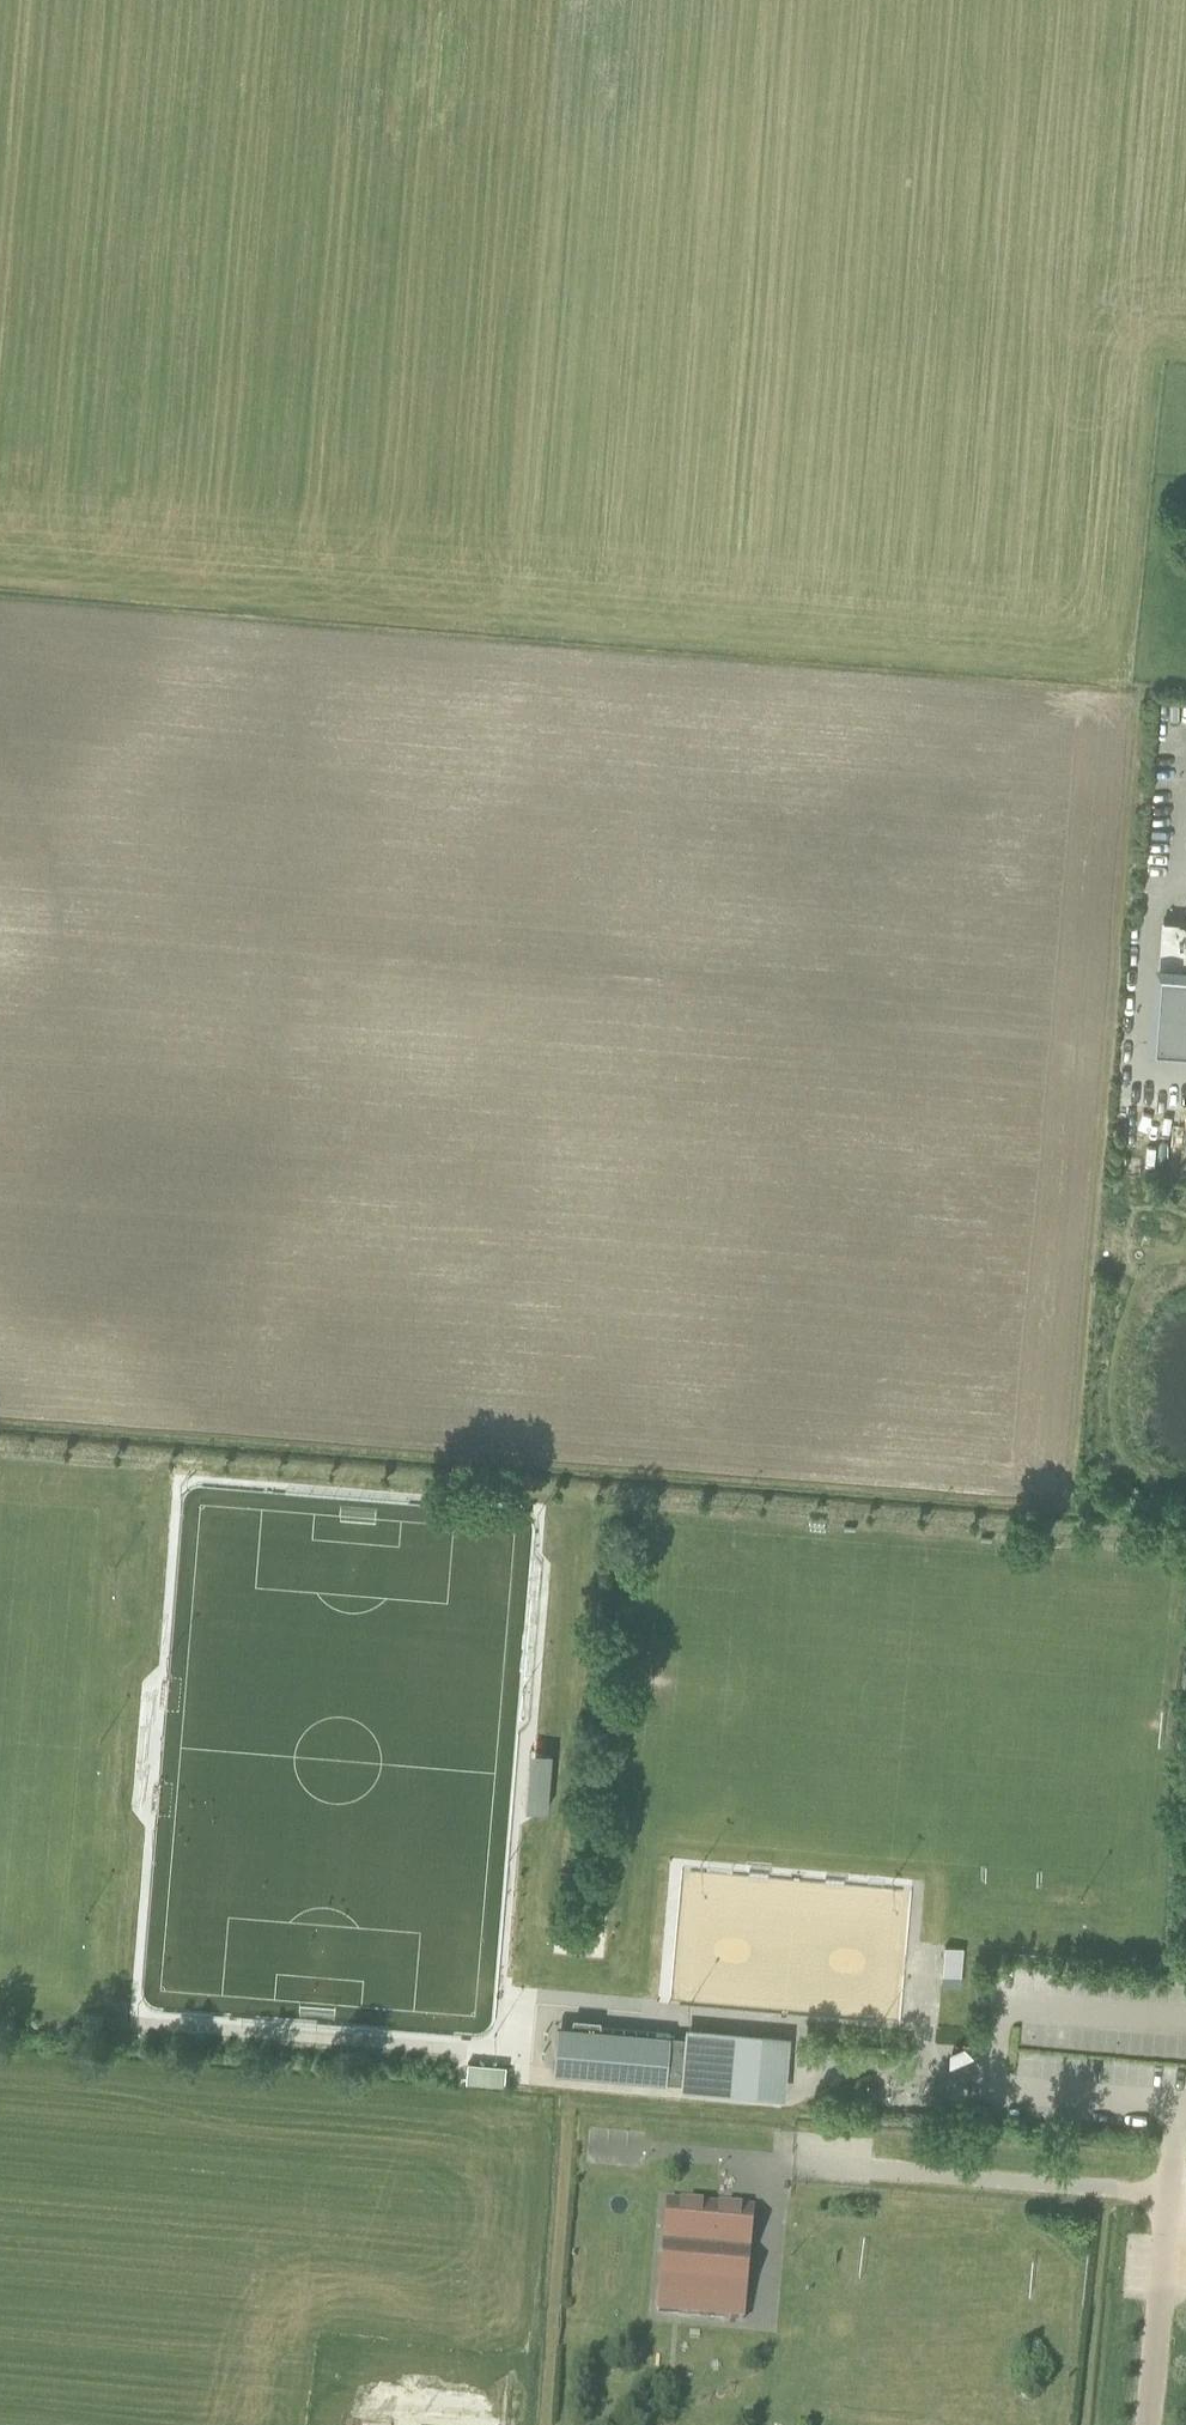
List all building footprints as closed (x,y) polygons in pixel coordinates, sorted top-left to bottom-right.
[(1160,967),(1185,969),(1185,921),(1163,919),(1160,967)] [(1153,1045),(1185,1047),(1185,969),(1160,967),(1159,967),(1153,1045)] [(942,1974),(941,1984),(960,1985),(963,1947),(944,1946),(942,1974)] [(555,2047),(553,2072),(607,2076),(605,2095),(662,2100),(664,2081),(683,2083),(682,2089),(784,2097),(790,2036),(687,2028),(686,2039),(669,2038),(670,2032),(571,2024),(569,2048),(555,2047)] [(466,2062),(465,2081),(503,2084),(505,2066),(505,2063),(467,2060),(466,2062)] [(667,2202),(657,2312),(743,2319),(753,2210),(667,2202)]
